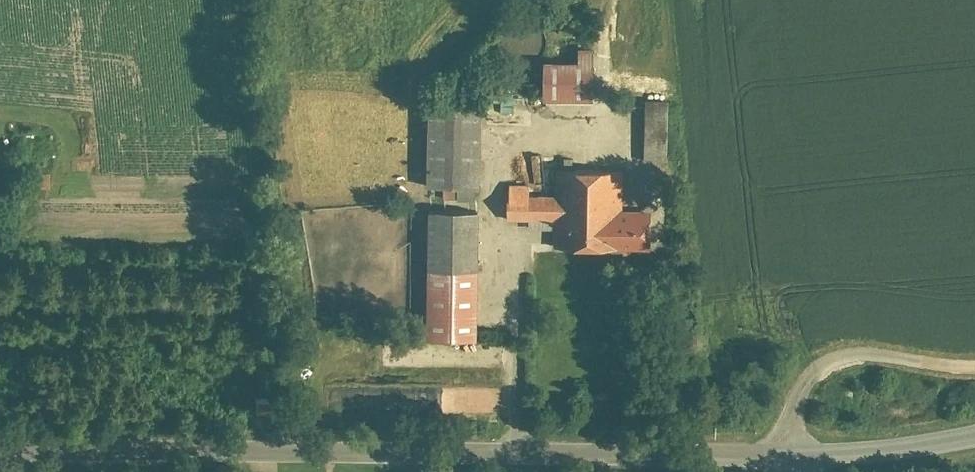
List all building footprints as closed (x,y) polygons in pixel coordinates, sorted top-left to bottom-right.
[(592,51),(546,53),(549,107),(595,105),(592,51)] [(656,124),(669,124),(669,105),(651,104),(650,140),(655,140),(656,124)] [(429,108),(428,190),(481,190),(481,108),(429,108)] [(554,174),(556,252),(626,250),(624,172),(554,174)] [(428,214),(429,328),(481,328),(480,214),(428,214)] [(395,253),(394,280),(410,280),(410,253),(395,253)]
